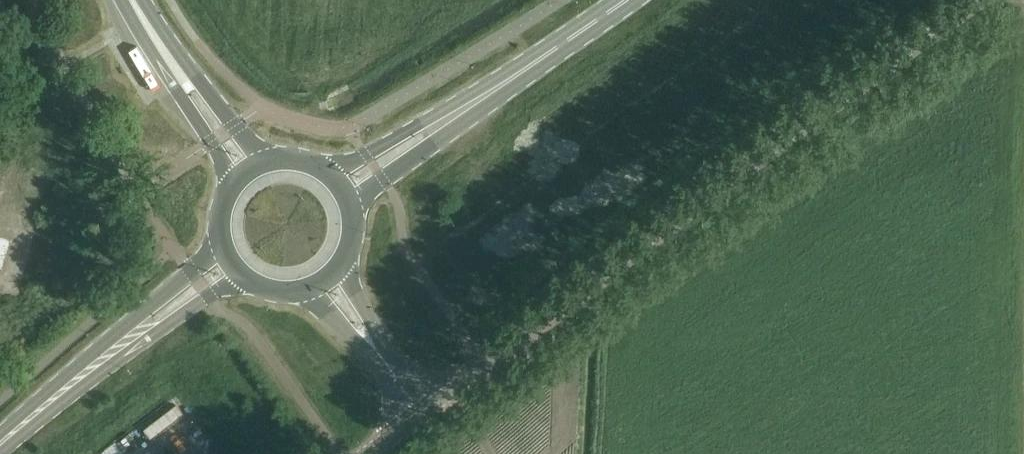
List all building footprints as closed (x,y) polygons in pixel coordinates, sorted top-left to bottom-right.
[(186,122),(175,128),(181,140),(192,134),(186,122)]
